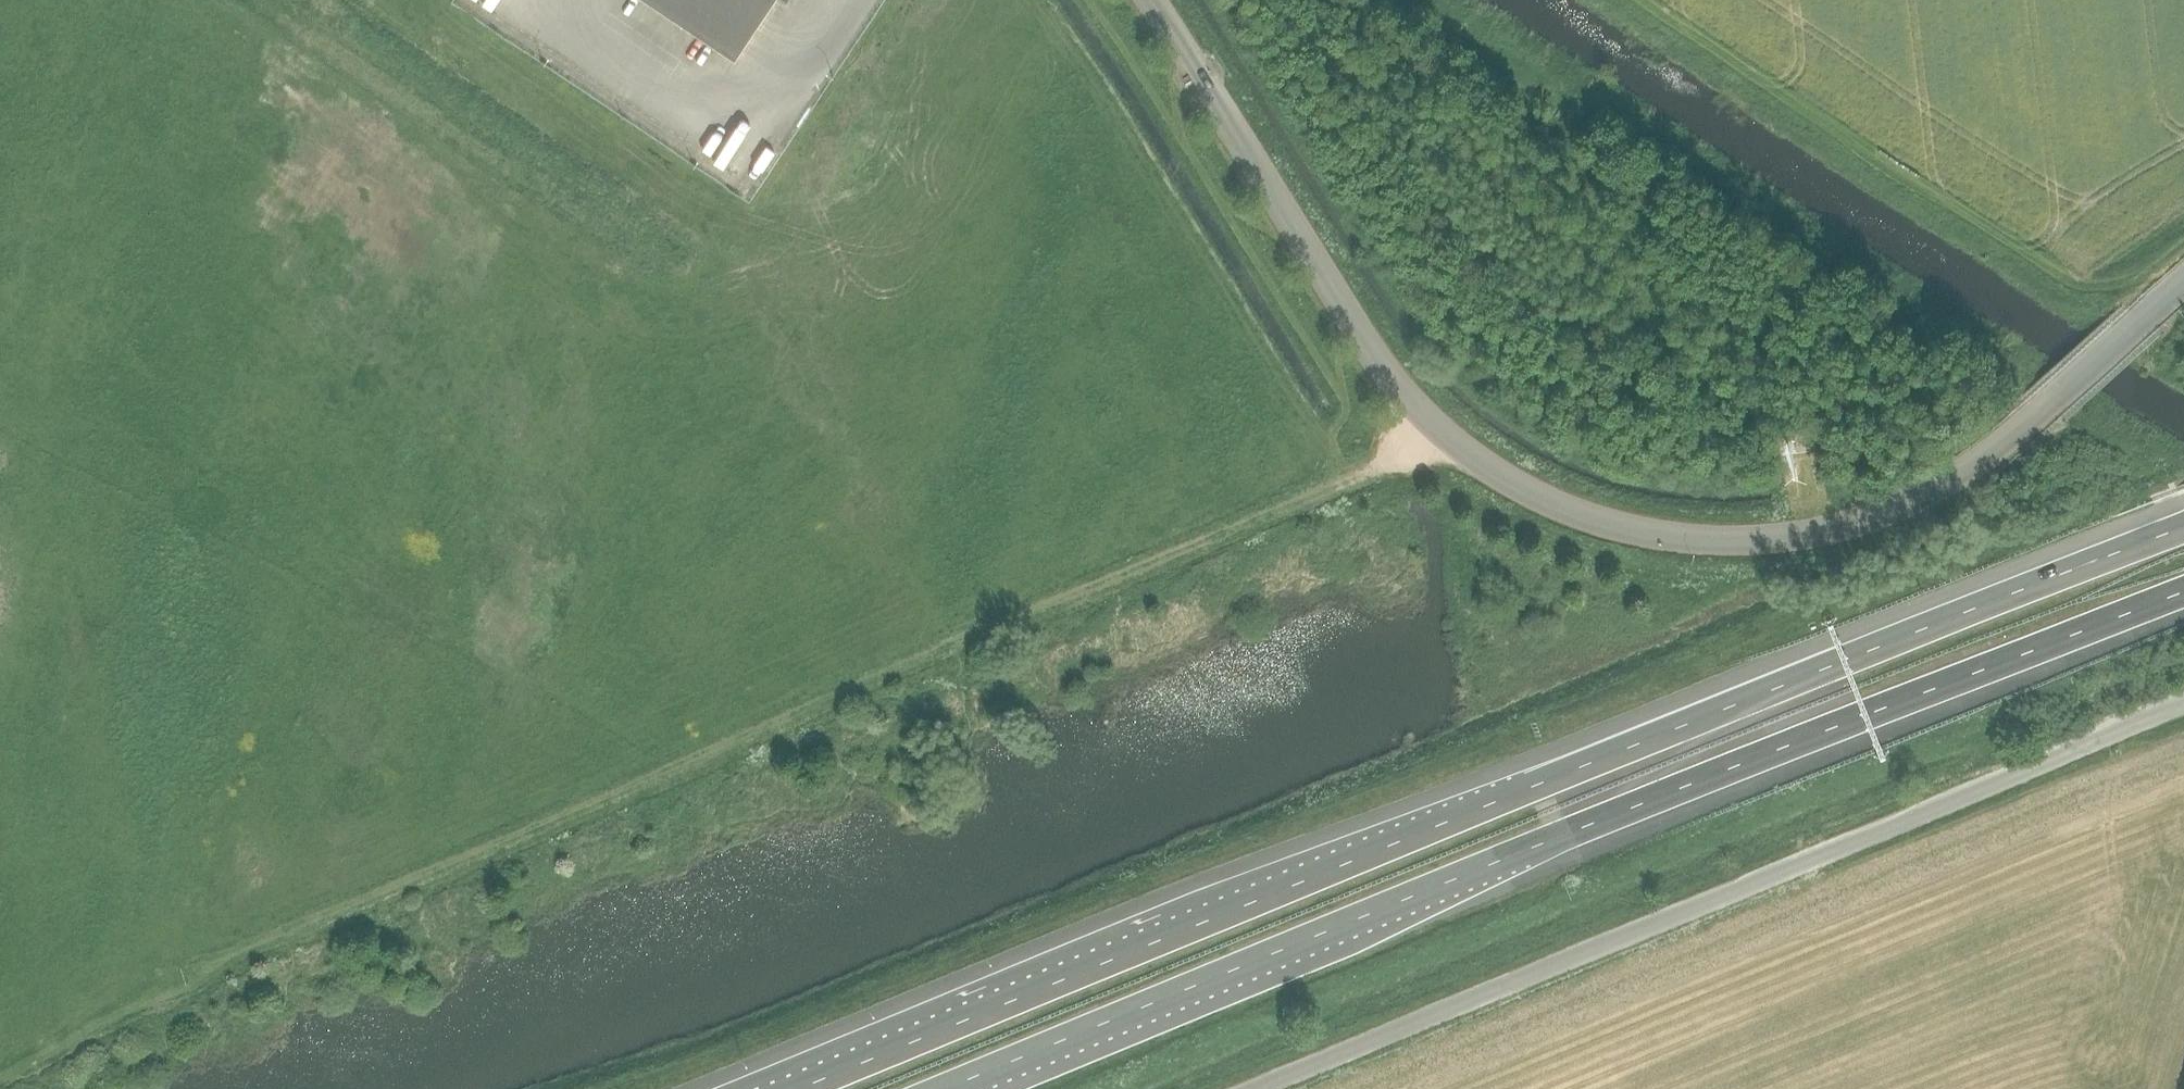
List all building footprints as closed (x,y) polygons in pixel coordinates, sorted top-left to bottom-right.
[(735,59),(775,0),(648,0),(735,59)] [(1797,449),(1810,447),(1807,426),(1794,428),(1797,449)]
